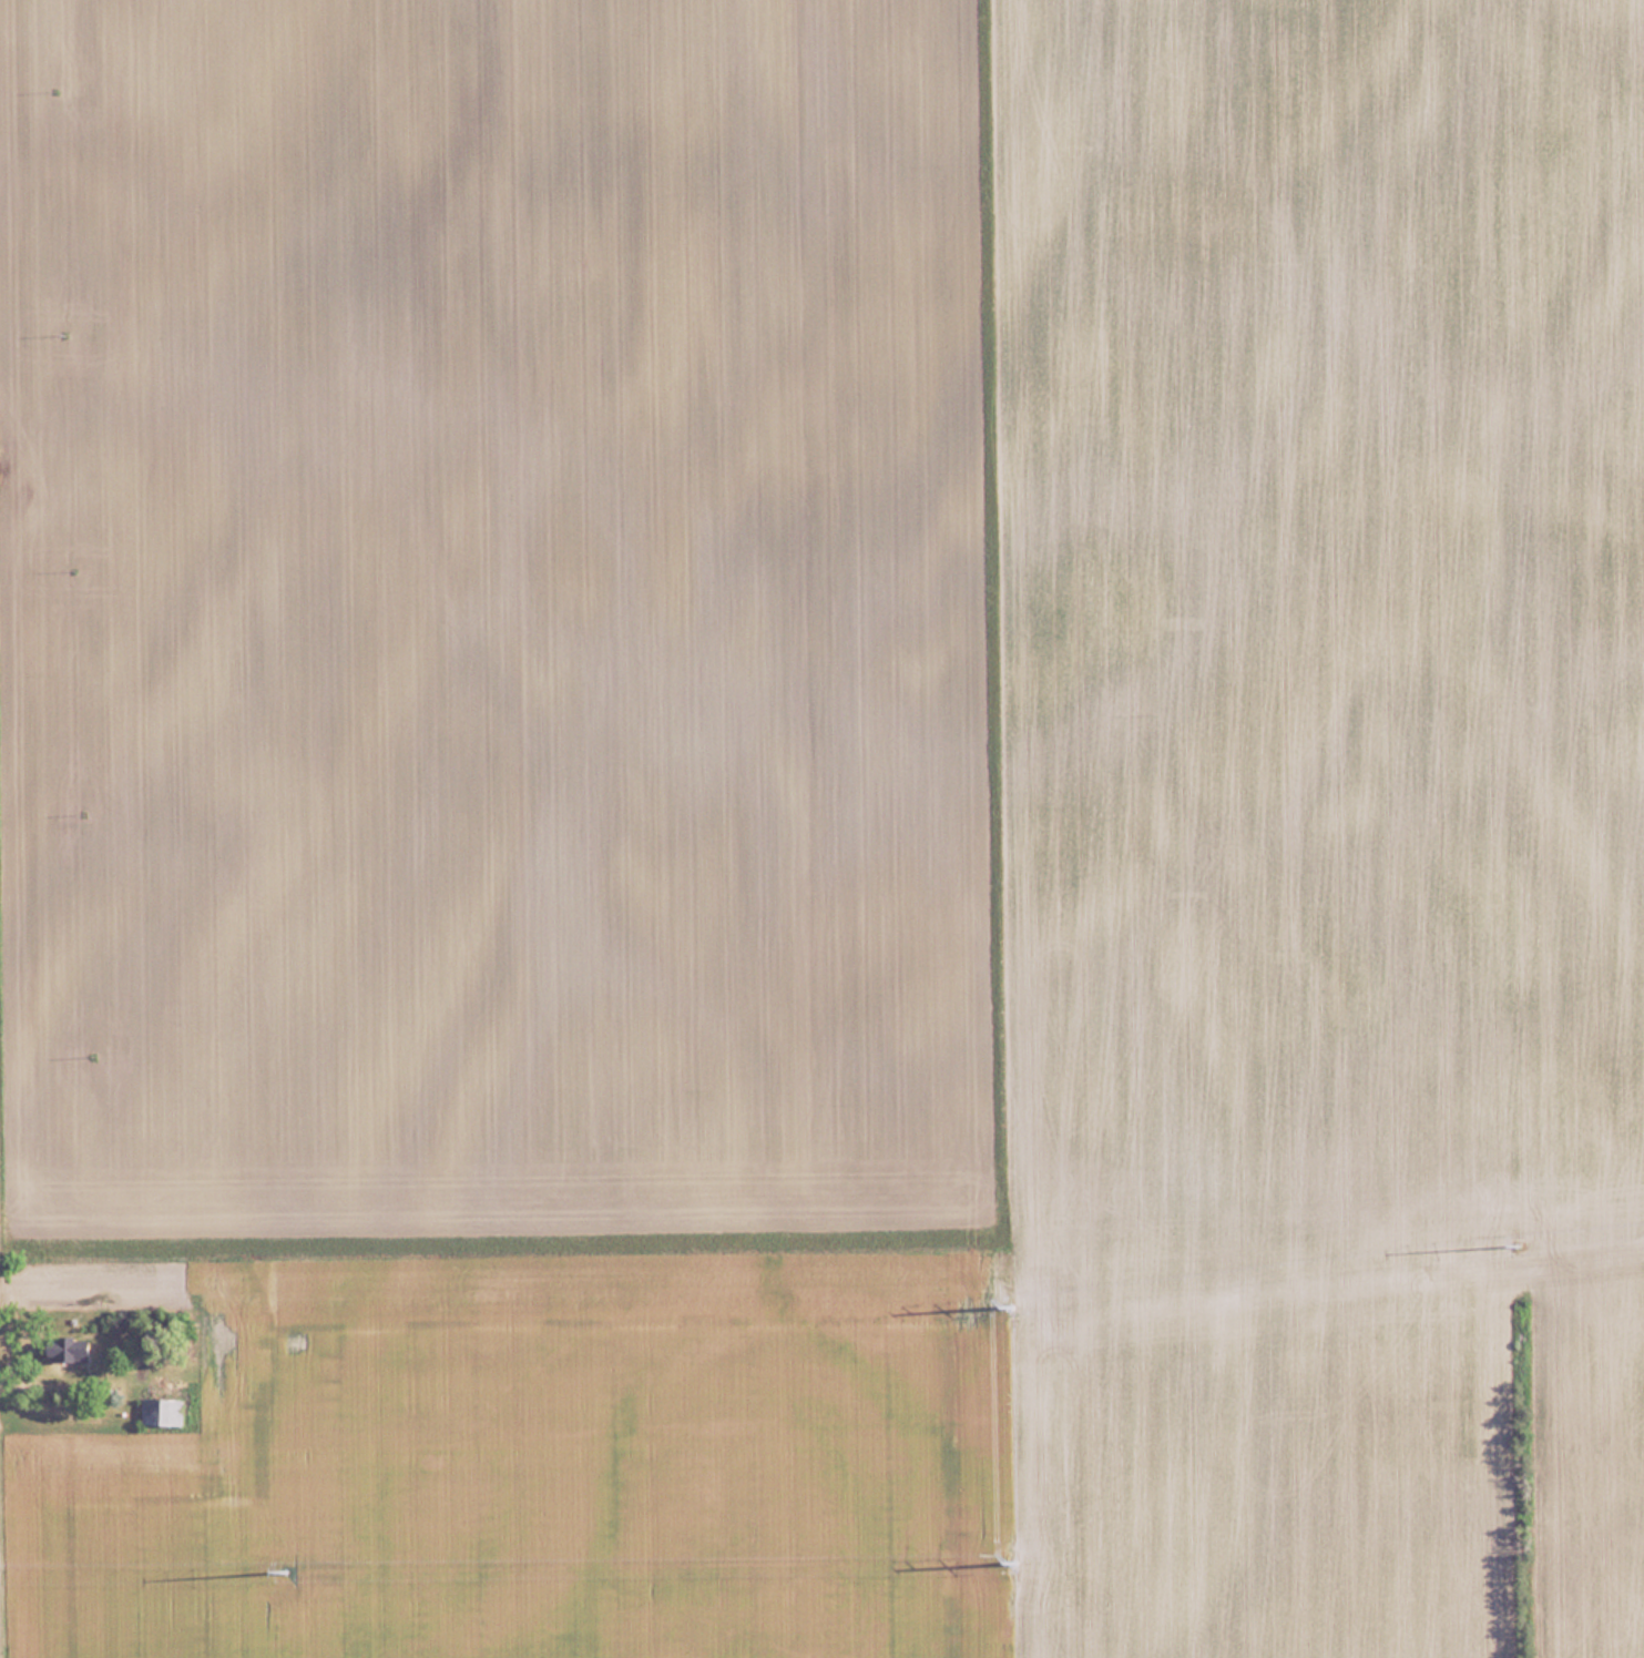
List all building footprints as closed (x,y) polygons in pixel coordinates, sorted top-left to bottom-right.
[(49,1361),(91,1361),(91,1336),(49,1336),(49,1361)] [(142,1425),(183,1425),(183,1398),(142,1398),(142,1425)]
